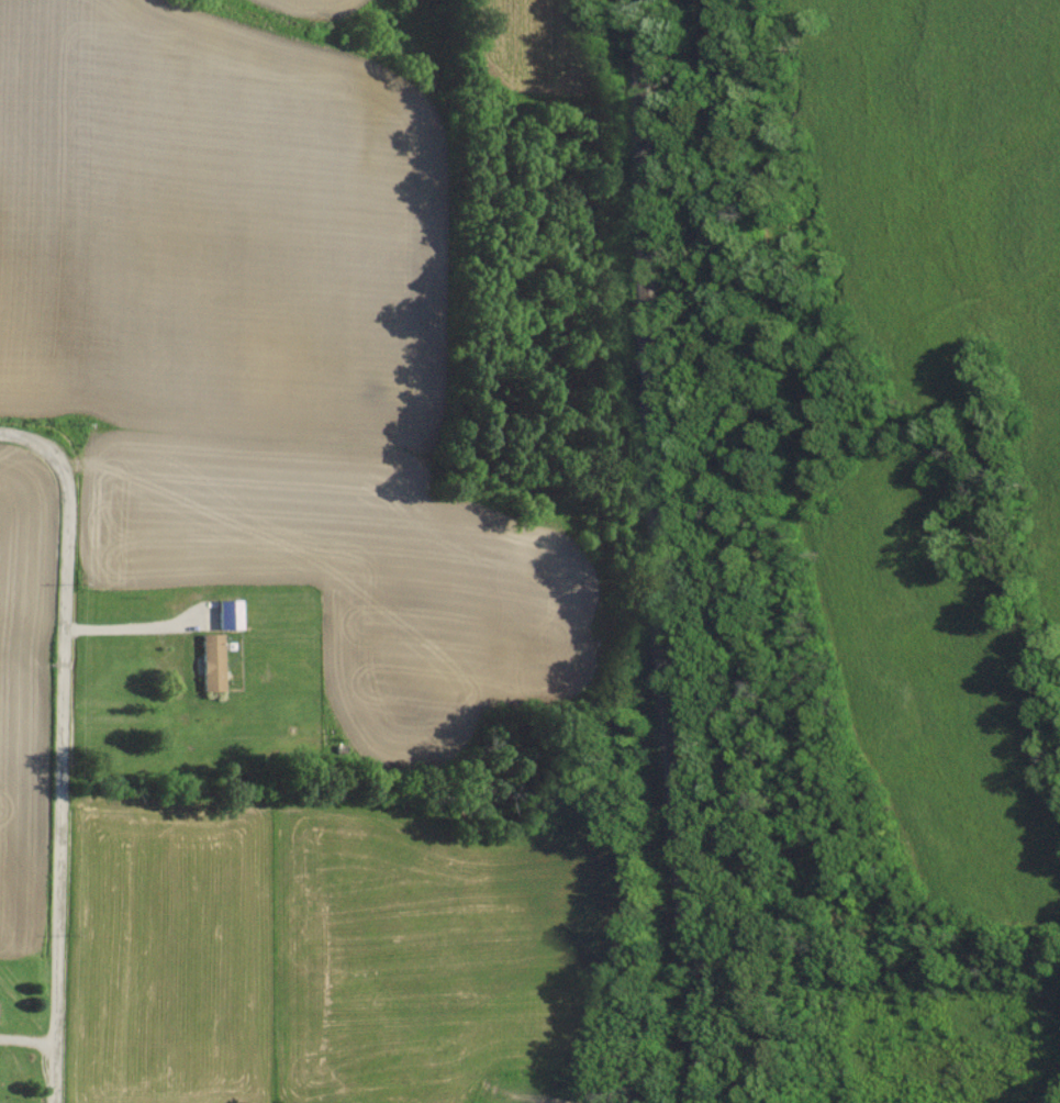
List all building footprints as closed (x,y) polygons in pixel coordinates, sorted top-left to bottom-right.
[(214,629),(237,628),(237,599),(214,599),(214,629)] [(219,633),(198,633),(200,690),(221,690),(219,633)]
